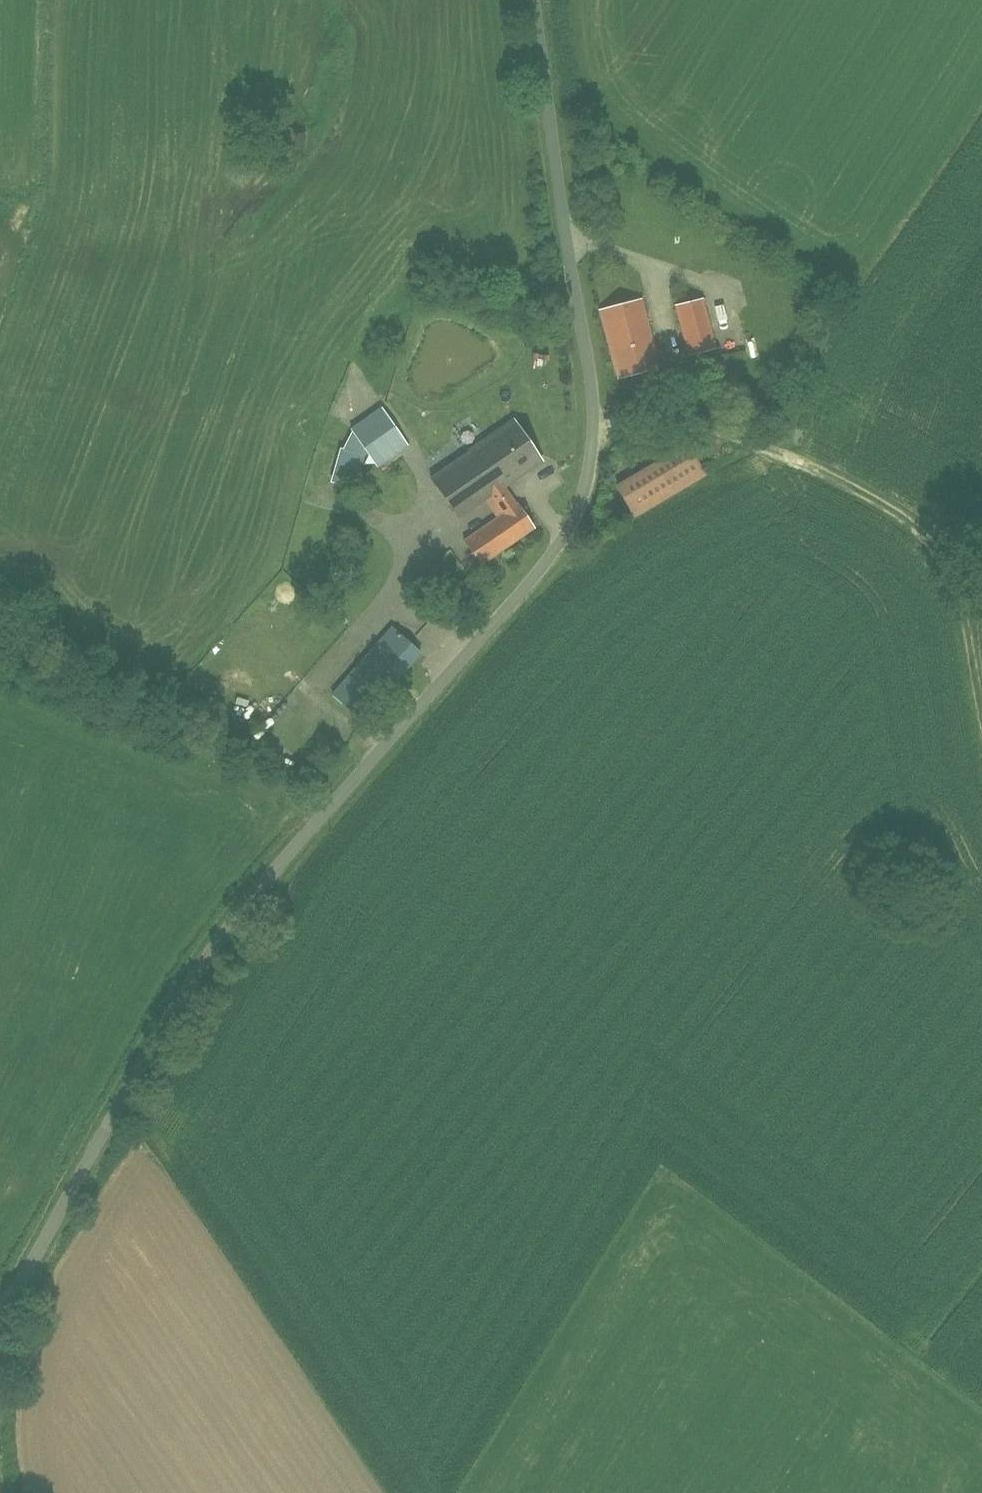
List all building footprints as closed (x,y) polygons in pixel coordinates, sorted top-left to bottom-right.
[(699,296),(670,302),(680,362),(710,356),(699,296)] [(635,298),(596,304),(606,377),(645,371),(635,298)] [(351,427),(339,485),(360,488),(367,451),(407,430),(391,404),(351,427)] [(517,405),(426,470),(457,515),(481,498),(493,516),(462,538),(481,565),(543,520),(511,475),(548,449),(517,405)] [(706,482),(689,454),(618,495),(634,523),(706,482)] [(341,681),(366,703),(420,644),(395,622),(341,681)]
